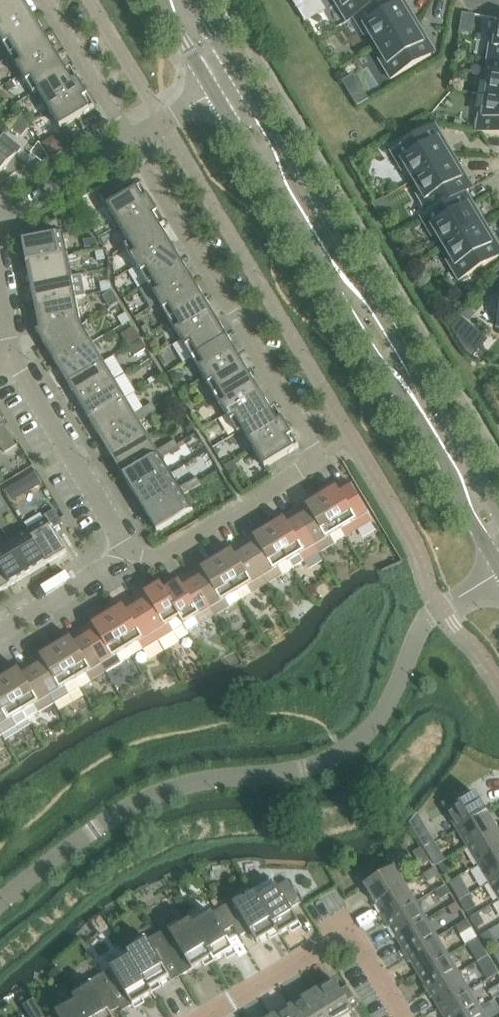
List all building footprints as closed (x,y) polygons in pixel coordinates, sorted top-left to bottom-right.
[(23,0),(0,14),(0,39),(34,19),(23,0)] [(23,0),(0,0),(0,14),(23,0)] [(327,12),(322,0),(296,0),(305,21),(327,12)] [(340,1),(336,3),(348,23),(354,19),(354,18),(384,0),(339,0),(340,1)] [(354,19),(365,37),(369,34),(377,47),(417,23),(409,10),(403,14),(400,8),(402,7),(398,0),(384,0),(354,18),(354,19)] [(0,39),(0,40),(11,58),(45,37),(34,19),(0,39)] [(417,23),(377,47),(384,58),(380,61),(392,81),(432,56),(424,43),(422,44),(418,38),(424,35),(417,23)] [(498,63),(498,26),(497,40),(492,39),(488,61),(498,63)] [(45,37),(11,58),(22,76),(56,56),(45,37)] [(56,56),(22,76),(34,96),(38,93),(38,92),(68,74),(67,73),(56,56)] [(488,61),(485,83),(490,83),(488,97),(498,99),(498,63),(488,61)] [(38,93),(49,111),(83,90),(71,70),(67,73),(68,74),(38,92),(38,93)] [(356,77),(344,84),(357,107),(369,101),(356,77)] [(83,90),(49,111),(61,130),(95,109),(83,90)] [(488,97),(486,111),(481,111),(477,133),(498,136),(498,99),(488,97)] [(407,170),(414,182),(454,158),(447,146),(441,149),(437,143),(439,142),(431,129),(391,153),(403,172),(407,170)] [(27,169),(25,166),(15,158),(22,150),(5,136),(0,142),(0,185),(27,169)] [(44,144),(51,155),(63,148),(55,136),(44,144)] [(418,196),(428,214),(429,215),(462,195),(462,196),(469,192),(461,178),(459,180),(456,174),(461,170),(454,158),(414,182),(422,194),(418,196)] [(108,208),(119,227),(154,207),(142,187),(108,208)] [(429,215),(428,214),(422,218),(433,238),(437,236),(444,248),(484,224),(477,211),(471,215),(467,209),(470,208),(462,196),(462,195),(429,215)] [(119,227),(130,245),(131,246),(160,228),(161,229),(165,226),(154,207),(119,227)] [(22,243),(27,265),(68,256),(64,235),(62,235),(59,223),(57,220),(31,236),(31,237),(32,241),(22,243)] [(444,248),(452,260),(448,262),(459,282),(498,258),(498,257),(491,244),(489,246),(486,240),(492,236),(484,224),(444,248)] [(125,247),(137,267),(171,246),(161,229),(160,228),(131,246),(130,245),(125,247)] [(137,267),(148,286),(182,265),(171,246),(137,267)] [(68,256),(27,265),(31,286),(72,278),(68,256)] [(148,286),(159,304),(194,283),(182,265),(148,286)] [(31,286),(35,307),(76,299),(76,300),(87,298),(83,277),(72,279),(72,278),(31,286)] [(159,304),(171,323),(205,302),(194,283),(159,304)] [(36,333),(45,347),(81,326),(76,300),(76,299),(35,307),(40,331),(36,333)] [(205,302),(171,323),(182,342),(216,321),(205,302)] [(182,342),(193,360),(227,339),(216,321),(182,342)] [(45,347),(57,366),(92,344),(81,326),(45,347)] [(193,360),(204,379),(238,358),(227,339),(193,360)] [(57,366),(68,385),(104,363),(92,344),(57,366)] [(250,376),(238,358),(204,379),(215,397),(250,376)] [(104,363),(68,385),(79,403),(115,382),(104,363)] [(215,397),(227,416),(261,395),(250,376),(215,397)] [(79,403),(90,422),(126,400),(115,382),(79,403)] [(271,412),(261,395),(227,416),(238,435),(243,432),(242,431),(272,413),(271,412)] [(90,422),(101,440),(137,419),(135,415),(126,400),(90,422)] [(144,410),(148,417),(157,412),(153,404),(144,410)] [(242,431),(243,432),(254,450),(288,429),(276,409),(271,412),(272,413),(242,431)] [(137,419),(101,440),(112,459),(148,437),(139,422),(148,417),(144,410),(135,415),(137,419)] [(1,447),(5,454),(17,447),(4,425),(0,428),(0,447),(1,447)] [(288,429),(254,450),(265,469),(299,448),(288,429)] [(112,459),(124,477),(160,456),(157,452),(148,437),(112,459)] [(166,447),(171,454),(179,449),(175,441),(166,447)] [(166,447),(157,452),(160,456),(124,477),(135,496),(171,474),(162,459),(171,454),(166,447)] [(135,496),(146,514),(182,493),(180,489),(171,474),(135,496)] [(188,484),(193,491),(202,486),(197,478),(188,484)] [(320,496),(345,538),(372,522),(349,483),(338,490),(336,487),(320,496)] [(188,484),(180,489),(182,493),(146,514),(158,534),(194,512),(184,496),(193,491),(188,484)] [(307,509),(296,515),(319,553),(345,538),(320,496),(305,505),(307,509)] [(27,532),(47,565),(67,553),(53,531),(64,524),(56,511),(45,518),(47,520),(27,532)] [(268,527),(293,569),(319,553),(296,515),(285,522),(283,518),(268,527)] [(244,547),(267,585),(293,569),(268,527),(253,537),(255,540),(244,547)] [(27,532),(9,543),(29,576),(47,565),(27,532)] [(10,587),(29,576),(9,543),(0,548),(0,570),(10,587)] [(216,559),(241,601),(267,585),(244,547),(233,553),(231,550),(216,559)] [(241,601),(216,559),(200,568),(202,572),(192,578),(215,616),(241,601)] [(10,587),(0,570),(0,593),(10,587)] [(184,625),(184,626),(188,633),(215,616),(192,578),(181,585),(179,581),(164,590),(163,590),(184,625)] [(146,596),(135,603),(158,641),(184,626),(184,625),(163,590),(164,590),(160,583),(144,593),(146,596)] [(122,606),(107,615),(132,657),(158,641),(135,603),(124,609),(122,606)] [(83,634),(106,673),(132,657),(107,615),(92,624),(94,628),(83,634)] [(70,637),(55,647),(80,688),(106,673),(83,634),(72,641),(70,637)] [(31,666),(54,704),(80,688),(55,647),(39,656),(41,659),(31,666)] [(18,669),(2,678),(27,720),(54,704),(31,666),(20,672),(18,669)] [(2,678),(0,680),(0,733),(1,735),(27,720),(2,678)] [(442,805),(458,831),(487,813),(476,795),(462,803),(458,795),(442,805)] [(458,831),(468,849),(498,831),(487,813),(458,831)] [(479,866),(498,854),(498,833),(498,831),(468,849),(479,866)] [(479,866),(489,884),(498,878),(498,854),(479,866)] [(369,893),(376,904),(406,886),(390,860),(374,870),(379,878),(363,887),(367,894),(369,893)] [(498,900),(498,878),(489,884),(498,900)] [(277,932),(279,937),(300,925),(291,910),(302,904),(289,882),(278,888),(275,884),(256,895),(259,900),(258,900),(277,932)] [(381,917),(384,923),(416,904),(406,886),(376,904),(383,916),(381,917)] [(223,909),(235,928),(241,938),(251,932),(257,944),(277,932),(258,900),(259,900),(256,895),(237,907),(234,902),(223,909)] [(390,928),(397,939),(427,921),(416,904),(384,923),(388,930),(390,928)] [(223,909),(194,926),(193,927),(212,959),(215,964),(235,951),(225,934),(235,928),(223,909)] [(427,921),(397,939),(404,951),(402,952),(405,958),(437,939),(427,921)] [(193,927),(194,926),(191,922),(172,934),(169,929),(158,936),(169,954),(183,977),(212,959),(193,927)] [(128,954),(130,958),(131,958),(150,990),(151,990),(170,978),(159,960),(169,954),(158,936),(128,954)] [(448,956),(437,939),(405,958),(409,965),(412,963),(418,974),(448,956)] [(423,987),(427,993),(458,974),(448,956),(418,974),(425,986),(423,987)] [(130,958),(101,976),(112,995),(119,1005),(124,1012),(133,1006),(153,994),(151,990),(150,990),(131,958),(130,958)] [(433,998),(440,1009),(469,991),(458,974),(427,993),(430,1000),(433,998)] [(76,1003),(77,1003),(85,1016),(112,1016),(102,1001),(112,995),(101,976),(90,983),(93,987),(74,999),(76,1003)] [(327,1016),(344,1016),(360,1007),(349,988),(341,992),(334,981),(313,994),(327,1016)] [(480,1009),(469,991),(440,1009),(444,1016),(466,1016),(480,1009)] [(299,1016),(327,1016),(313,994),(292,1006),(299,1016)] [(77,1003),(76,1003),(53,1016),(85,1016),(77,1003)] [(275,1016),(299,1016),(292,1006),(275,1016)] [(480,1009),(466,1016),(484,1016),(480,1009)]
